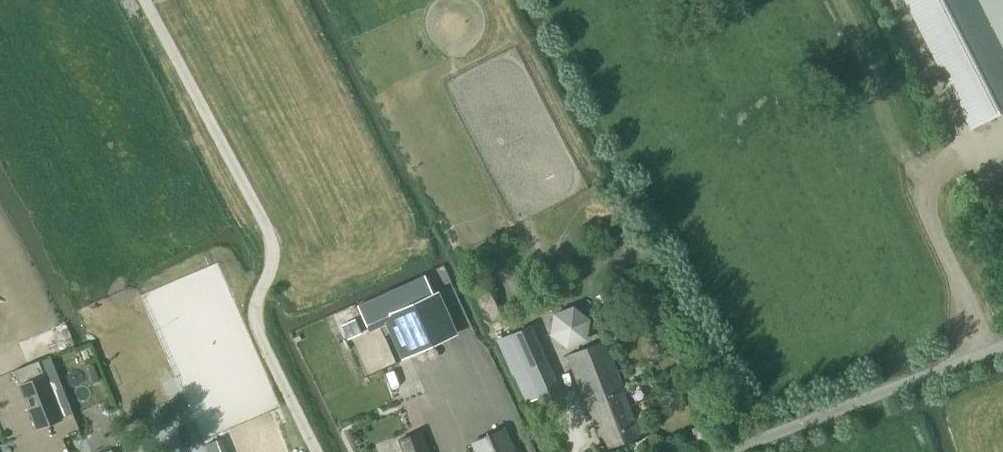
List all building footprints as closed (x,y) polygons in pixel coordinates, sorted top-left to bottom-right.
[(983,0),(906,0),(971,128),(1002,112),(1002,40),(983,0)] [(423,275),(356,305),(365,327),(382,319),(388,317),(405,354),(453,333),(436,295),(433,297),(423,275)] [(585,341),(589,319),(572,306),(552,313),(548,335),(565,349),(585,341)] [(361,334),(355,319),(340,325),(347,340),(361,334)] [(541,405),(563,395),(531,324),(497,339),(513,374),(514,374),(526,402),(537,397),(541,405)] [(622,392),(624,391),(604,340),(567,355),(587,406),(588,405),(604,446),(638,433),(622,392)] [(37,361),(13,371),(36,429),(60,419),(37,361)] [(504,428),(471,443),(476,451),(515,451),(504,428)] [(425,446),(419,431),(396,440),(401,451),(427,451),(425,446)]
